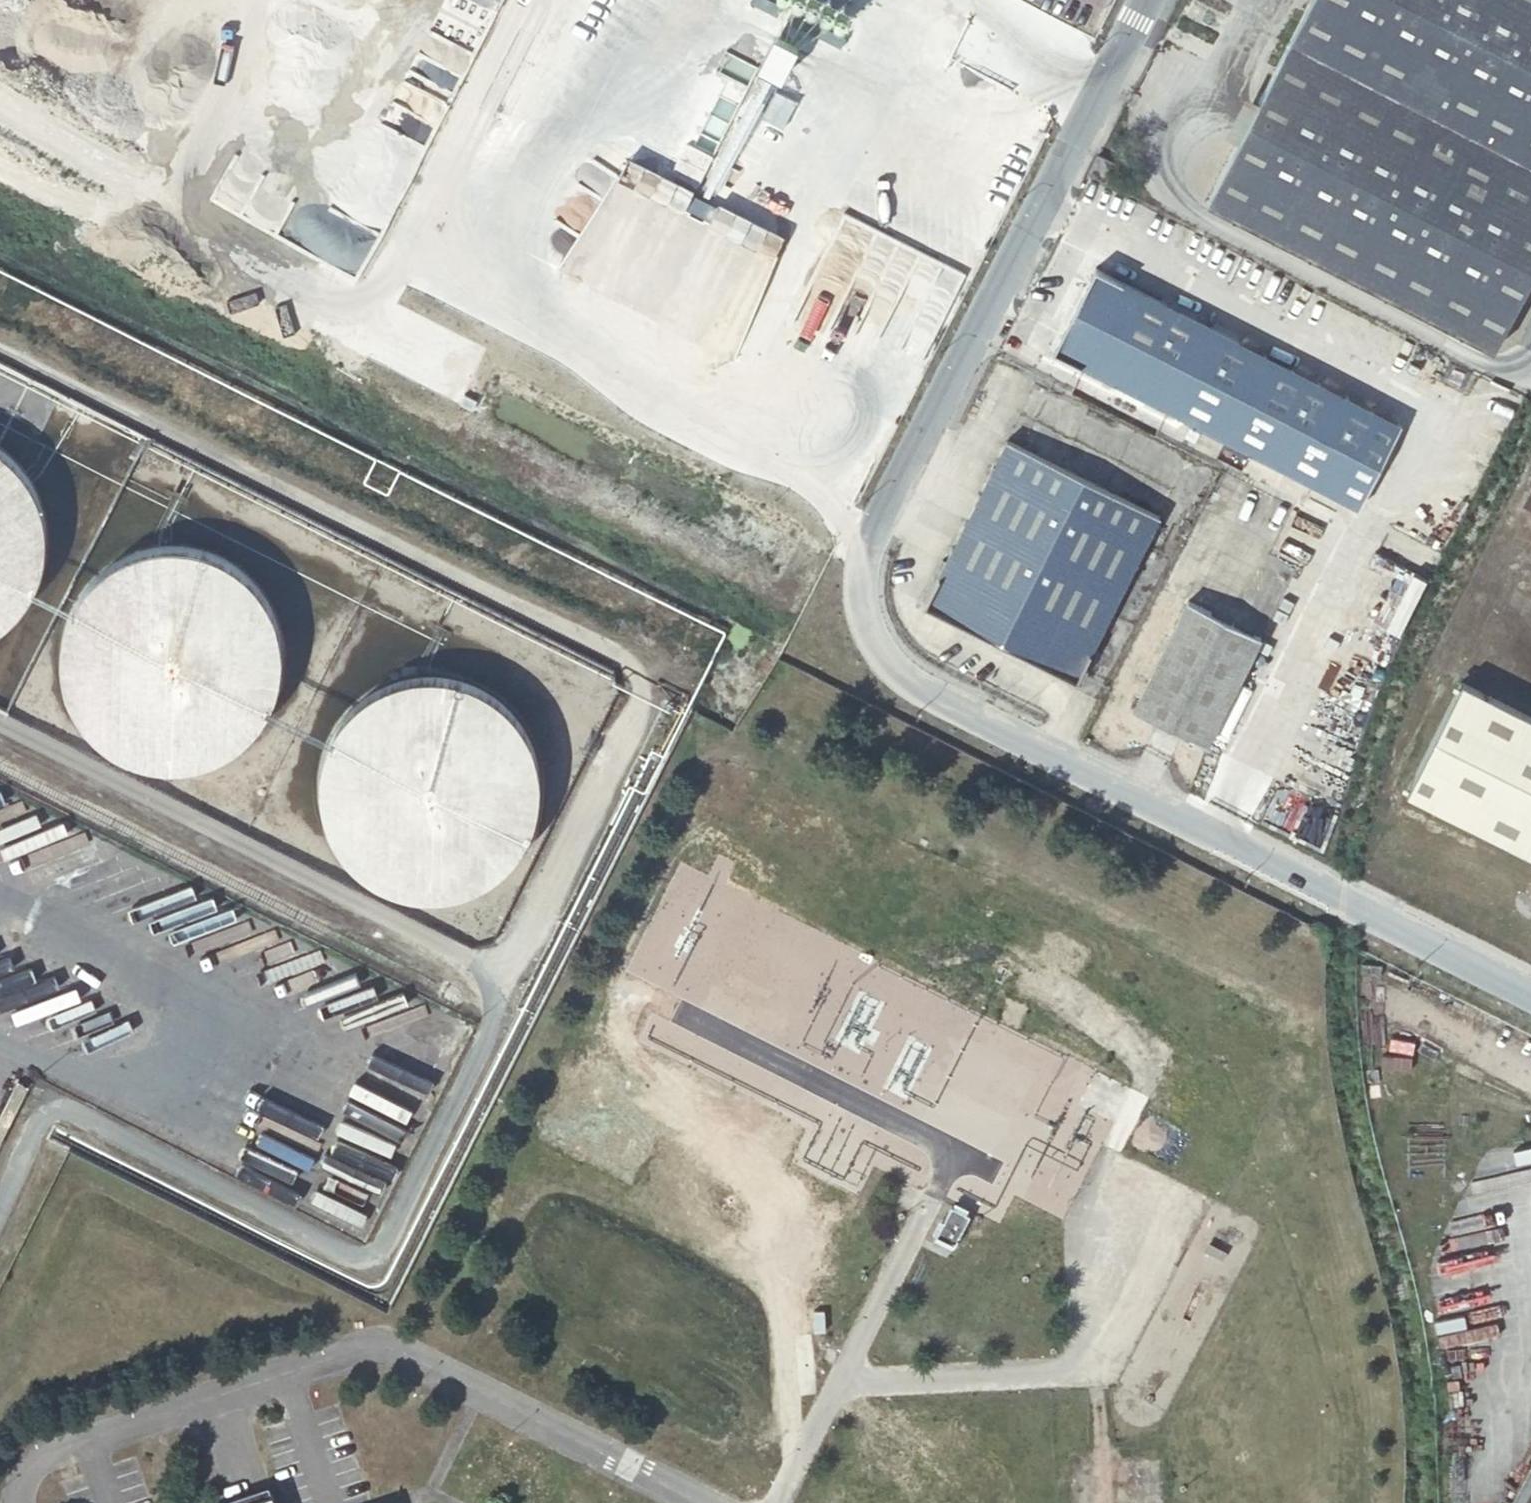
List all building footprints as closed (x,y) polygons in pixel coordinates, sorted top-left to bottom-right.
[(1211,201),(1499,352),(1530,289),(1530,0),(1314,0),(1211,201)] [(919,42),(962,64),(982,26),(939,3),(919,42)] [(1055,351),(1357,504),(1399,424),(1098,267),(1055,351)] [(1008,440),(994,469),(1148,545),(1163,517),(1008,440)] [(52,536),(51,534),(49,513),(47,503),(42,490),(37,480),(31,470),(23,461),(15,452),(6,445),(0,441),(0,629),(6,625),(14,619),(22,611),(34,595),(44,576),(49,559),(51,548),(52,536)] [(924,605),(1075,682),(1148,545),(994,469),(924,605)] [(288,662),(289,650),(289,648),(288,638),(287,626),(284,617),(280,604),(275,595),(269,585),(262,576),(254,567),(243,559),(235,553),(216,544),(195,538),(181,537),(172,537),(164,537),(146,541),(128,547),(110,559),(94,573),(82,589),(75,601),(71,611),(65,633),(64,650),(65,662),(66,672),(70,685),(74,694),(78,703),(84,713),(97,728),(110,739),(120,746),(130,751),(143,756),(154,759),(176,761),(189,761),(199,759),(207,757),(220,753),(239,743),(256,729),(269,713),(279,695),(283,684),(286,673),(288,662)] [(1135,710),(1208,749),(1265,639),(1193,601),(1135,710)] [(544,799),(546,780),(546,778),(546,769),(544,755),(537,735),(532,725),(526,715),(513,700),(503,691),(493,685),(474,676),(454,670),(435,669),(419,670),(408,672),(390,679),(381,683),(370,690),(356,703),(348,712),(342,722),(334,737),(329,750),(327,759),(325,780),(326,792),(328,803),(331,814),(335,825),(345,842),(353,852),(360,859),(375,871),(394,881),(405,885),(416,888),(437,890),(448,889),(460,887),(478,881),(497,871),(512,859),(518,852),(527,842),(533,832),(538,821),(542,810),(544,799)] [(1530,854),(1530,715),(1463,680),(1406,791),(1530,854)] [(939,1242),(958,1251),(977,1214),(959,1205),(939,1242)] [(277,1490),(257,1497),(259,1502),(281,1502),(277,1490)]
